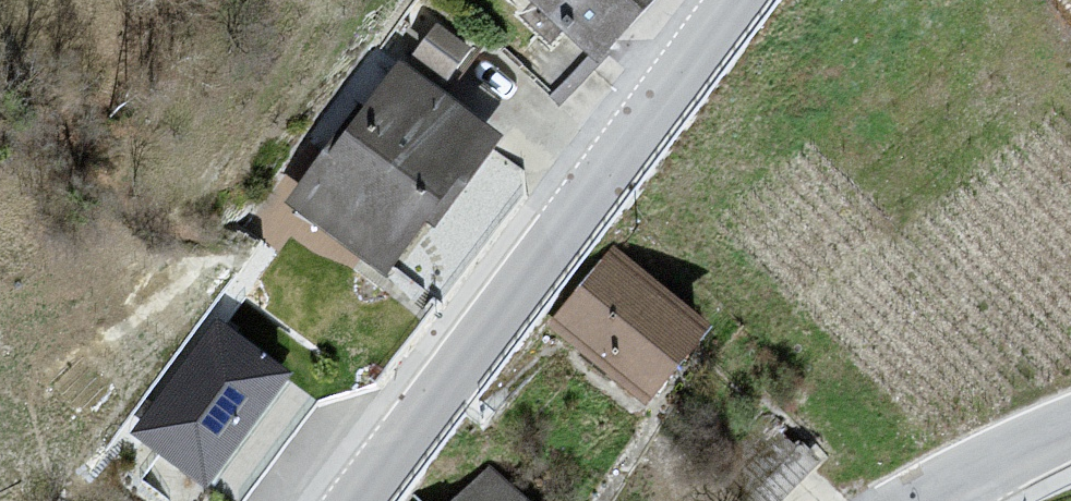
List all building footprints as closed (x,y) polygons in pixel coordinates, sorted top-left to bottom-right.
[(609,88),(684,0),(522,0),(609,88)] [(479,61),(440,26),(411,66),(451,99),(479,61)] [(406,67),(289,209),(393,291),(508,152),(406,67)] [(617,249),(550,331),(652,423),(721,342),(617,249)] [(220,316),(127,432),(210,500),(211,500),(301,381),(220,316)] [(825,469),(801,442),(795,447),(782,433),(729,484),(744,500),(794,500),(825,469)] [(458,500),(527,500),(491,466),(458,500)]
